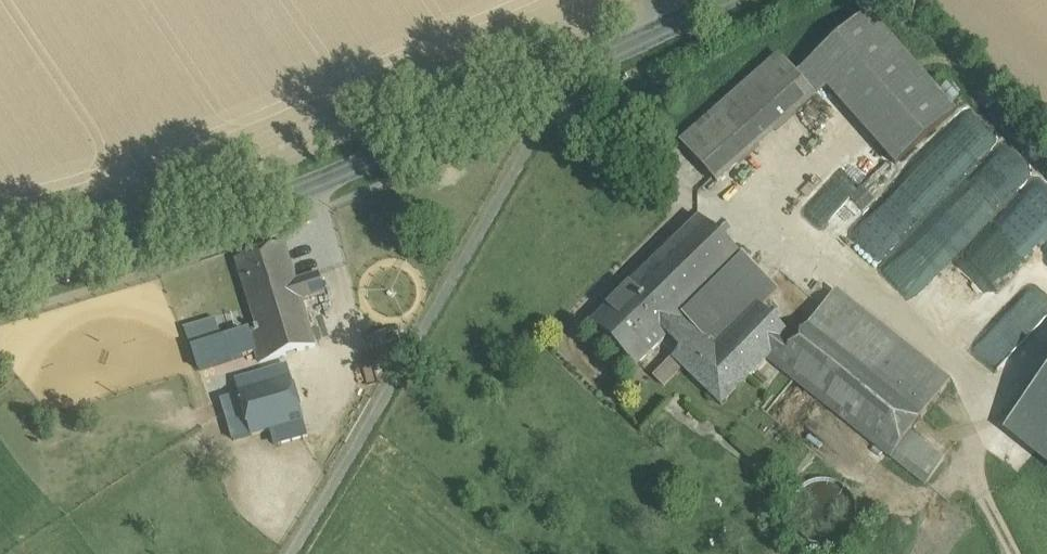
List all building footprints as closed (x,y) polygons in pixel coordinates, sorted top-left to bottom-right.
[(954,112),(868,14),(798,76),(815,96),(827,86),(895,164),(954,112)] [(779,55),(703,123),(739,164),(815,96),(798,76),(779,55)] [(898,237),(985,142),(954,114),(877,199),(863,186),(846,205),(859,217),(850,227),(874,249),(891,231),(898,237)] [(739,164),(703,123),(682,142),(718,182),(739,164)] [(700,218),(631,286),(675,331),(686,320),(746,261),(700,218)] [(286,245),(236,260),(249,304),(298,288),(296,281),(297,281),(286,245)] [(746,261),(686,320),(717,348),(760,305),(761,307),(778,290),(746,261)] [(297,281),(296,281),(298,288),(302,301),(325,293),(319,273),(297,281)] [(675,331),(631,286),(598,318),(641,364),(672,334),(675,331)] [(298,288),(249,304),(257,330),(258,330),(263,344),(268,360),(315,346),(302,301),(298,288)] [(922,359),(836,290),(815,318),(900,386),(922,359)] [(717,348),(686,320),(675,331),(672,334),(685,346),(673,359),(721,405),(767,358),(790,335),(761,307),(760,305),(717,348)] [(900,386),(815,318),(797,342),(779,367),(892,456),(910,433),(929,409),(900,386)] [(215,320),(185,329),(191,349),(221,340),(215,320)] [(257,330),(247,333),(246,331),(236,334),(241,351),(255,346),(263,344),(258,330),(257,330)] [(790,336),(767,358),(779,367),(797,342),(790,336)] [(268,360),(263,344),(255,346),(260,363),(268,360)] [(950,382),(922,359),(900,386),(929,409),(950,382)] [(288,365),(263,372),(267,386),(291,379),(288,365)] [(267,386),(239,394),(252,435),(304,420),(291,379),(267,386)] [(1046,458),(1046,380),(1009,427),(1046,458)] [(943,460),(910,433),(892,456),(925,483),(943,460)]
